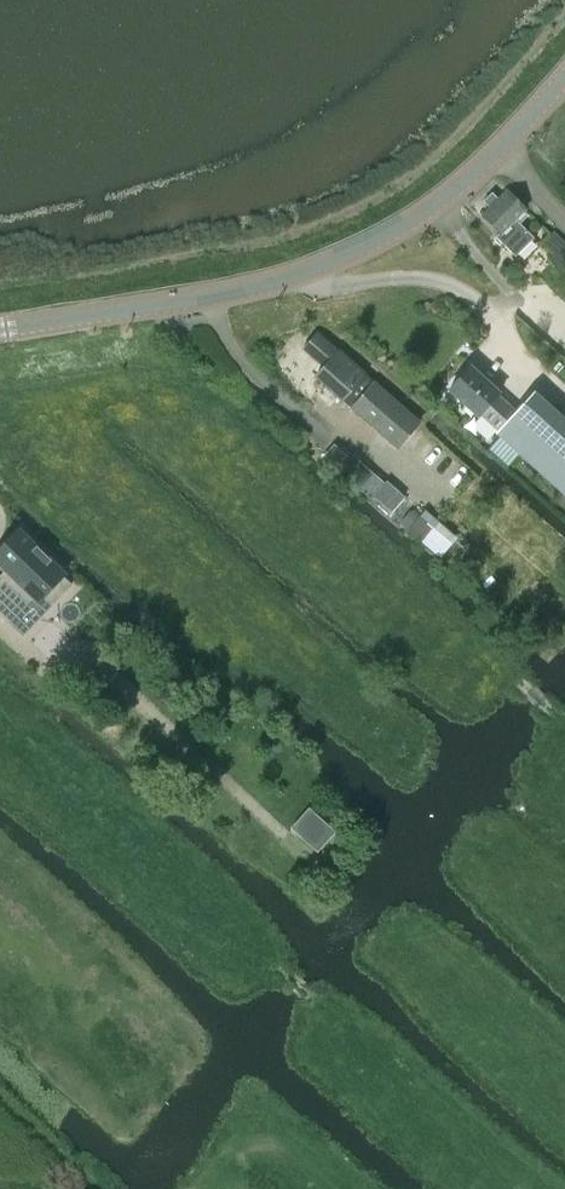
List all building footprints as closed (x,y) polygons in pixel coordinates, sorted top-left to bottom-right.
[(481,215),(500,234),(496,237),(515,256),(534,237),(515,219),(526,209),(507,190),(498,198),(492,192),(483,201),(489,207),(481,215)] [(564,258),(564,248),(553,236),(545,244),(555,254),(550,260),(559,269),(564,264),(562,261),(564,258)] [(331,342),(319,331),(303,350),(323,367),(316,375),(397,446),(420,420),(356,363),(331,342)] [(471,366),(450,389),(481,417),(482,416),(497,430),(516,410),(499,395),(501,392),(471,366)] [(496,432),(564,495),(564,419),(534,390),(516,410),(497,430),(498,430),(496,432)] [(373,474),(353,456),(339,472),(360,490),(373,474)] [(0,576),(0,615),(11,625),(36,599),(48,610),(72,585),(17,531),(0,549),(0,568),(4,572),(0,576)]
